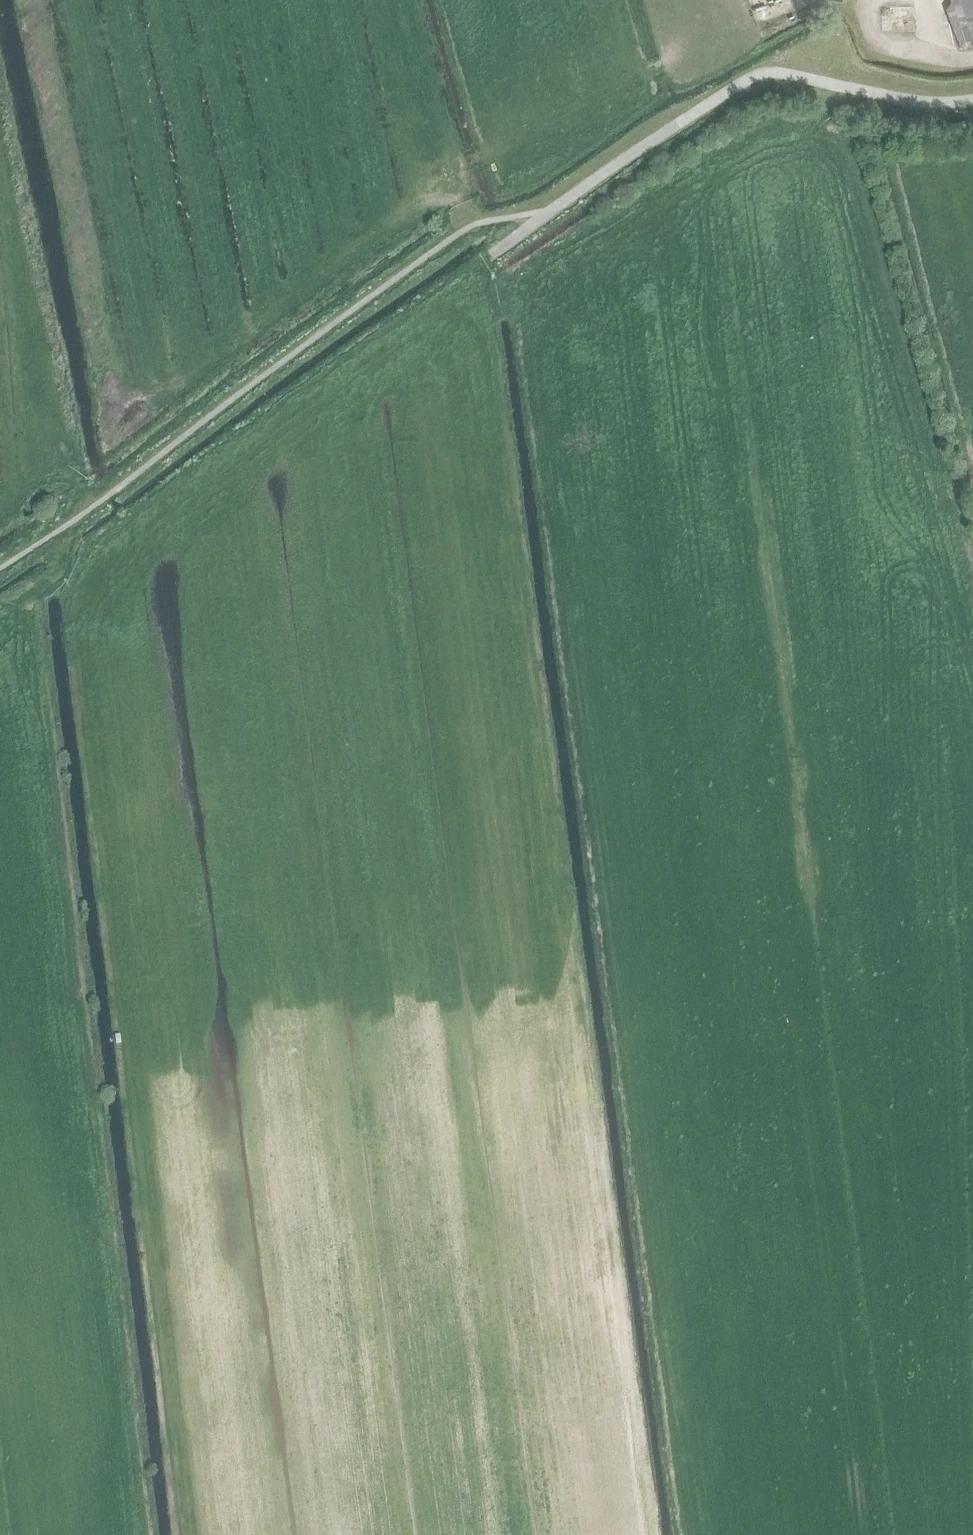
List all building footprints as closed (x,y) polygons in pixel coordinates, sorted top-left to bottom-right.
[(969,46),(972,45),(972,0),(954,0),(969,46)]
